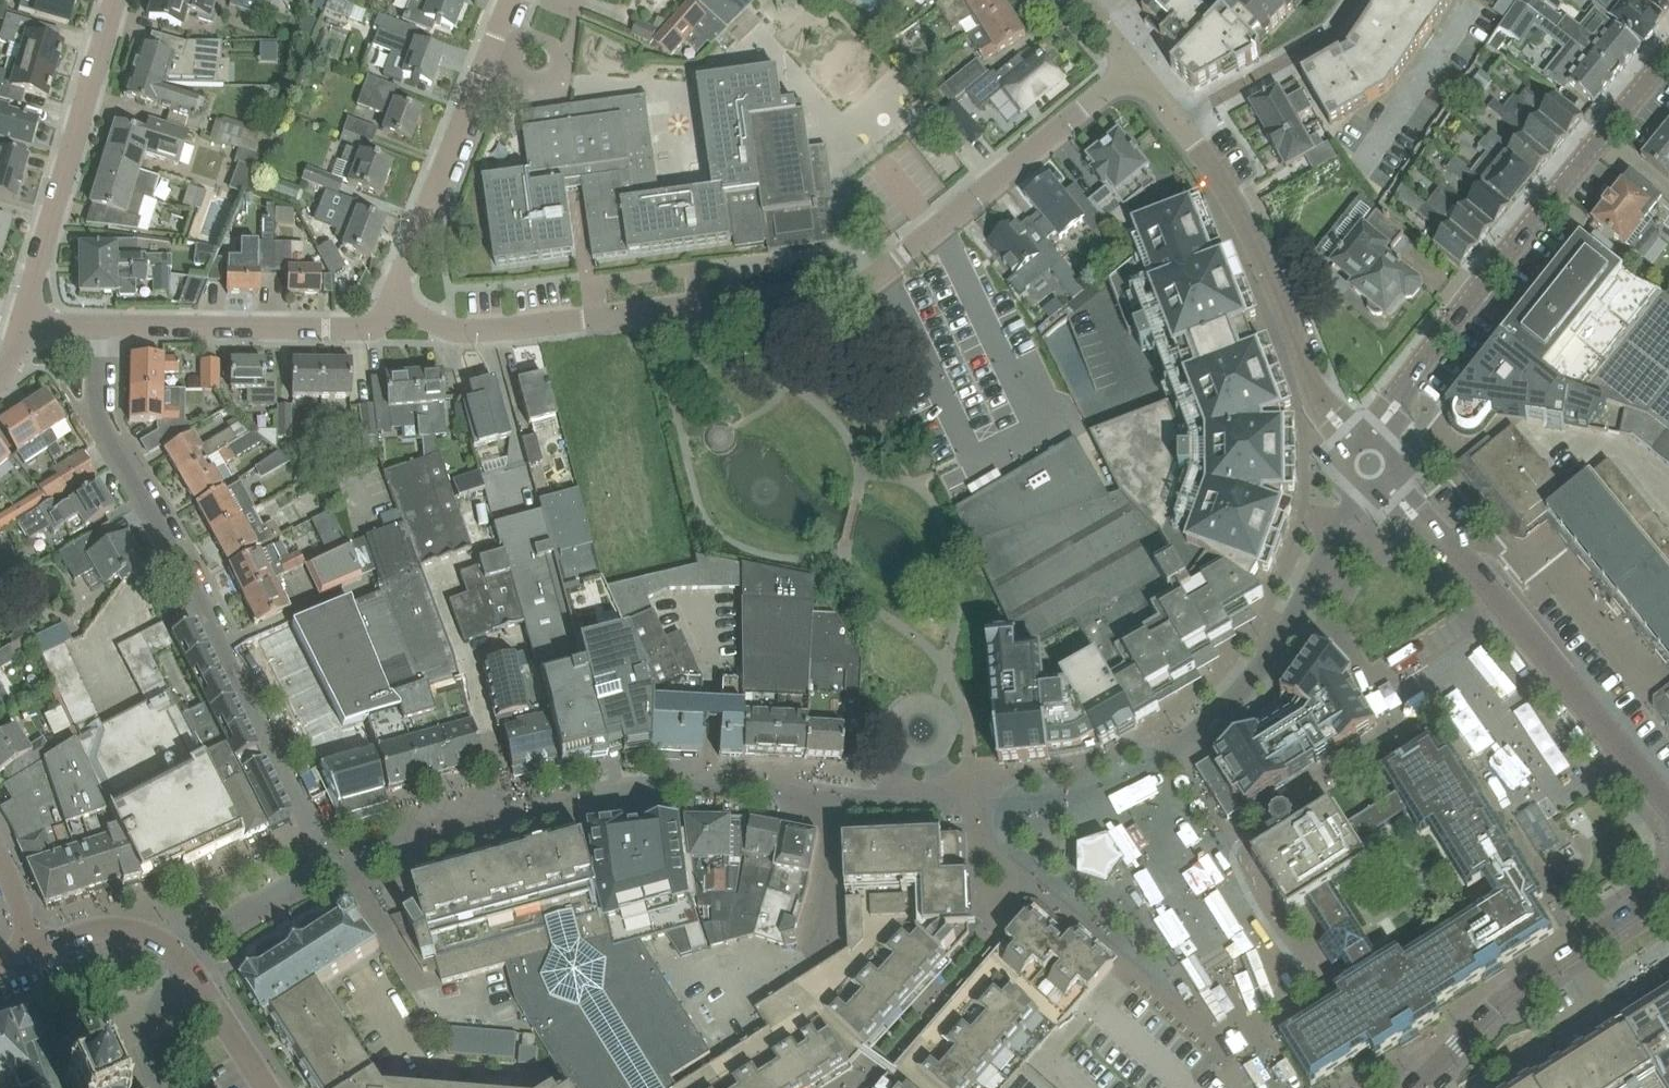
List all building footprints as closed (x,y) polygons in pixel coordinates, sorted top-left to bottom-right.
[(19,8),(35,13),(35,14),(48,17),(69,24),(74,8),(75,8),(77,3),(75,3),(76,0),(21,0),(19,8)] [(154,2),(150,2),(147,12),(150,14),(150,17),(181,27),(186,11),(200,15),(198,19),(213,23),(217,9),(214,8),(216,0),(155,0),(154,2)] [(256,2),(248,0),(231,0),(229,6),(253,13),(254,10),(256,2)] [(324,10),(349,19),(362,24),(366,12),(354,7),(355,6),(339,0),(328,0),(324,10)] [(434,22),(436,23),(436,24),(441,26),(441,25),(453,29),(464,0),(410,0),(403,19),(431,29),(434,22)] [(729,30),(747,11),(759,0),(696,0),(729,30)] [(848,10),(858,2),(856,0),(841,0),(848,10)] [(970,36),(1010,10),(1004,0),(971,0),(967,2),(966,0),(951,0),(939,8),(952,28),(961,23),(970,36)] [(1143,11),(1167,34),(1162,39),(1182,58),(1172,69),(1196,91),(1238,68),(1240,71),(1257,61),(1261,52),(1250,41),(1259,31),(1265,37),(1271,30),(1272,31),(1288,14),(1287,14),(1294,7),(1288,2),(1289,0),(1247,0),(1228,20),(1223,16),(1215,24),(1197,6),(1191,0),(1153,0),(1143,11)] [(1388,91),(1393,83),(1394,84),(1419,48),(1419,49),(1433,29),(1432,29),(1452,0),(1381,0),(1369,16),(1371,17),(1348,51),(1357,57),(1346,64),(1340,54),(1302,76),(1331,126),(1369,104),(1368,103),(1388,91)] [(1605,13),(1606,12),(1611,17),(1644,44),(1646,41),(1649,41),(1653,36),(1652,33),(1654,30),(1653,29),(1658,23),(1659,23),(1658,23),(1658,22),(1630,0),(1589,0),(1605,13)] [(662,32),(652,43),(653,43),(655,41),(672,56),(684,43),(689,43),(696,35),(696,34),(708,44),(720,31),(706,19),(707,17),(690,2),(672,22),(663,32),(662,32)] [(1618,75),(1591,53),(1559,27),(1557,29),(1519,2),(1518,2),(1506,20),(1505,20),(1499,30),(1518,42),(1516,45),(1522,49),(1536,27),(1564,50),(1544,75),(1564,92),(1570,84),(1594,104),(1618,75)] [(1559,27),(1591,53),(1618,75),(1641,47),(1595,9),(1580,27),(1567,17),(1559,27)] [(1010,10),(970,36),(984,59),(997,50),(998,52),(1026,35),(1010,10)] [(728,30),(717,42),(728,53),(740,42),(759,23),(747,11),(729,30),(728,30)] [(19,62),(19,61),(54,72),(59,57),(60,58),(62,53),(60,52),(62,46),(33,37),(37,24),(7,15),(0,38),(0,42),(12,45),(8,58),(14,60),(19,62)] [(378,30),(372,46),(391,53),(383,75),(401,81),(403,75),(431,86),(444,53),(416,43),(415,43),(408,40),(413,28),(379,15),(373,28),(378,30)] [(632,34),(652,43),(662,32),(638,22),(632,34)] [(131,76),(165,86),(165,85),(216,86),(216,84),(216,61),(222,61),(222,42),(187,43),(187,44),(188,44),(188,56),(187,60),(148,47),(141,45),(131,76)] [(994,72),(968,94),(981,110),(982,109),(1003,91),(1020,113),(1023,111),(1024,112),(1062,81),(1042,56),(1028,67),(1022,72),(1014,63),(1020,58),(1020,57),(997,76),(994,72)] [(904,58),(896,66),(906,76),(914,68),(904,58)] [(1,99),(13,102),(17,89),(25,92),(47,98),(49,91),(50,92),(51,87),(50,86),(54,72),(19,61),(19,62),(14,60),(10,73),(0,70),(0,99),(1,99)] [(979,61),(948,87),(957,98),(989,73),(979,61)] [(1481,70),(1466,89),(1479,100),(1494,80),(1481,70)] [(765,242),(768,241),(759,175),(751,122),(775,118),(774,108),(784,106),(779,71),(699,82),(714,191),(660,199),(646,96),(522,114),(530,175),(485,181),(497,266),(576,255),(567,190),(584,188),(594,259),(732,240),(732,238),(735,237),(736,248),(765,244),(765,242)] [(209,100),(165,86),(131,76),(125,96),(171,111),(167,122),(199,132),(209,100)] [(398,87),(386,83),(368,76),(357,104),(388,116),(383,130),(411,141),(421,112),(394,102),(399,88),(398,87)] [(1279,89),(1251,105),(1253,108),(1252,110),(1255,115),(1257,116),(1263,127),(1308,102),(1302,91),(1285,100),(1279,89)] [(1583,118),(1555,95),(1546,107),(1525,90),(1518,99),(1528,108),(1566,139),(1583,118)] [(1522,136),(1550,158),(1566,139),(1528,108),(1518,99),(1514,96),(1504,108),(1493,100),(1487,108),(1522,136)] [(1308,102),(1263,127),(1261,128),(1272,147),(1302,130),(1296,119),(1313,109),(1308,102)] [(984,135),(955,103),(944,113),(973,145),(984,135)] [(40,120),(7,111),(9,107),(0,104),(0,139),(31,148),(40,120)] [(759,175),(768,241),(769,253),(836,243),(831,205),(835,204),(827,146),(812,148),(807,114),(804,114),(803,104),(784,106),(774,108),(775,118),(751,122),(759,175)] [(348,117),(343,130),(372,141),(377,128),(348,117)] [(116,124),(108,150),(116,153),(116,155),(118,155),(118,158),(123,160),(122,164),(139,170),(145,152),(179,162),(188,133),(151,122),(147,134),(117,124),(116,124)] [(261,153),(266,137),(222,124),(219,135),(240,142),(239,146),(261,153)] [(1302,130),(1272,147),(1282,165),(1284,163),(1286,167),(1305,157),(1314,172),(1337,159),(1328,143),(1324,146),(1318,135),(1308,140),(1302,130)] [(1522,136),(1512,149),(1491,132),(1485,139),(1505,155),(1533,179),(1550,158),(1522,136)] [(1663,132),(1660,135),(1661,136),(1642,158),(1643,158),(1668,180),(1668,137),(1663,132)] [(1136,149),(1133,152),(1118,134),(1108,141),(1106,138),(1095,147),(1098,150),(1088,158),(1089,159),(1085,162),(1092,170),(1091,171),(1095,176),(1097,175),(1101,180),(1100,182),(1104,187),(1105,186),(1110,192),(1104,196),(1100,191),(1089,201),(1131,254),(1142,246),(1135,227),(1139,225),(1125,208),(1144,193),(1132,178),(1148,165),(1136,149)] [(947,146),(956,156),(965,148),(957,138),(947,146)] [(1533,179),(1505,155),(1485,139),(1484,138),(1478,146),(1498,162),(1482,183),(1480,184),(1510,208),(1533,179)] [(238,164),(254,169),(261,153),(239,146),(234,163),(238,164)] [(348,184),(360,188),(380,196),(393,164),(359,151),(359,152),(346,147),(341,161),(354,166),(348,184)] [(23,178),(29,157),(0,148),(0,171),(23,178)] [(100,176),(149,192),(155,194),(161,176),(139,170),(122,164),(123,160),(118,158),(118,155),(116,155),(116,153),(108,150),(100,176)] [(1476,193),(1467,204),(1466,205),(1494,227),(1510,208),(1480,184),(1482,183),(1453,159),(1446,169),(1476,193)] [(1045,164),(1016,184),(1024,195),(1052,175),(1045,164)] [(301,179),(317,185),(338,193),(343,181),(306,167),(301,179)] [(23,178),(0,171),(0,195),(16,200),(23,178)] [(1593,221),(1627,247),(1643,260),(1660,238),(1662,240),(1668,246),(1668,206),(1630,175),(1630,176),(1622,185),(1621,185),(1610,199),(1609,198),(1603,206),(1604,207),(1593,221)] [(138,229),(149,192),(100,176),(91,204),(112,210),(108,226),(117,227),(138,229)] [(1051,177),(1026,197),(1041,215),(1044,219),(1041,221),(1035,226),(1047,241),(1056,234),(1060,239),(1083,221),(1093,234),(1103,225),(1105,224),(1105,225),(1106,224),(1089,202),(1075,185),(1064,194),(1051,177)] [(1384,314),(1386,316),(1402,296),(1407,300),(1413,299),(1420,290),(1419,284),(1401,269),(1402,267),(1400,265),(1399,267),(1386,257),(1404,235),(1389,223),(1390,222),(1387,219),(1385,220),(1384,219),(1379,215),(1384,210),(1378,205),(1377,207),(1373,204),(1364,193),(1356,182),(1356,183),(1341,193),(1338,190),(1335,187),(1331,187),(1327,187),(1323,188),(1292,206),(1290,206),(1313,248),(1318,251),(1334,265),(1357,283),(1353,288),(1369,302),(1369,303),(1368,305),(1368,307),(1369,308),(1369,310),(1370,311),(1371,313),(1372,314),(1373,315),(1375,316),(1377,316),(1378,316),(1380,316),(1382,316),(1383,315),(1384,314)] [(189,185),(184,203),(194,206),(200,188),(189,185)] [(1437,191),(1426,205),(1477,247),(1494,227),(1466,205),(1467,204),(1446,187),(1440,194),(1437,191)] [(1160,535),(1173,558),(1189,586),(1208,557),(1224,567),(1264,596),(1265,595),(1252,585),(1259,572),(1270,576),(1274,564),(1277,564),(1277,563),(1273,562),(1279,545),(1283,546),(1284,545),(1280,544),(1286,527),(1290,529),(1290,527),(1288,526),(1292,514),(1281,510),(1284,495),(1295,495),(1295,482),(1298,482),(1298,481),(1294,481),(1294,463),(1298,463),(1298,461),(1294,462),(1294,444),(1298,444),(1297,442),(1295,442),(1295,429),(1283,429),(1280,415),(1291,411),(1286,398),(1289,397),(1288,396),(1285,397),(1278,381),(1282,379),(1282,378),(1278,380),(1271,363),(1275,362),(1275,360),(1272,361),(1267,349),(1257,353),(1246,324),(1257,320),(1252,308),(1254,307),(1254,306),(1250,307),(1243,290),(1247,289),(1247,288),(1243,289),(1237,273),(1240,271),(1240,270),(1237,271),(1233,258),(1224,262),(1220,251),(1222,250),(1222,249),(1218,250),(1212,234),(1215,232),(1215,231),(1211,232),(1205,216),(1209,214),(1208,213),(1206,214),(1201,202),(1139,225),(1135,227),(1142,246),(1146,257),(1134,262),(1109,282),(1129,335),(1135,332),(1142,350),(1165,342),(1170,356),(1177,353),(1186,378),(1180,381),(1186,397),(1091,434),(1120,493),(1120,494),(1160,535)] [(331,236),(345,242),(343,247),(371,258),(386,222),(365,214),(339,203),(334,216),(338,218),(331,236)] [(264,204),(263,239),(275,239),(276,220),(294,221),(294,206),(264,204)] [(1419,213),(1443,233),(1433,245),(1461,268),(1477,247),(1426,205),(1419,213)] [(989,241),(988,242),(995,251),(995,252),(997,251),(1001,256),(999,257),(1000,258),(1001,258),(1005,262),(1004,263),(1005,264),(1006,263),(1014,272),(1012,273),(1013,274),(1014,274),(1016,276),(1013,278),(1014,280),(1010,283),(1009,281),(1007,283),(1009,285),(1010,283),(1020,295),(1027,289),(1027,290),(1051,270),(1055,276),(1054,277),(1073,300),(1086,289),(1047,241),(1035,226),(1029,219),(1019,228),(1017,226),(1018,226),(1014,221),(1013,222),(1014,223),(990,242),(989,241)] [(9,223),(0,221),(0,256),(9,223)] [(1593,248),(1594,248),(1580,237),(1567,254),(1568,255),(1570,252),(1573,255),(1572,258),(1567,271),(1561,283),(1552,293),(1541,301),(1534,305),(1509,336),(1505,332),(1501,338),(1554,381),(1634,280),(1621,270),(1605,257),(1593,248)] [(77,249),(75,251),(75,258),(77,260),(80,260),(80,268),(147,268),(168,268),(169,268),(172,268),(172,256),(171,256),(146,256),(134,256),(134,241),(115,241),(115,245),(114,245),(80,245),(80,249),(77,249)] [(332,241),(317,250),(323,261),(331,276),(347,268),(336,249),(332,241)] [(228,272),(228,293),(258,294),(259,272),(273,272),(273,243),(261,243),(243,243),(243,260),(228,260),(228,268),(228,272)] [(273,243),(273,272),(289,272),(289,294),(320,295),(320,269),(305,269),(305,256),(305,244),(291,244),(273,243)] [(147,268),(80,268),(80,292),(117,292),(117,298),(135,298),(135,281),(154,281),(154,292),(169,292),(168,268),(147,268)] [(198,305),(204,278),(188,274),(182,301),(198,305)] [(1554,381),(1565,390),(1624,409),(1648,416),(1668,432),(1651,452),(1668,467),(1668,299),(1640,286),(1634,280),(1554,381)] [(1603,412),(1606,403),(1565,390),(1554,381),(1501,338),(1494,347),(1493,349),(1493,351),(1493,353),(1490,354),(1456,410),(1455,417),(1456,425),(1462,430),(1469,432),(1476,431),(1482,426),(1492,413),(1542,419),(1587,428),(1603,412)] [(131,357),(131,389),(163,390),(163,372),(179,373),(179,359),(164,358),(131,357)] [(218,390),(218,382),(218,361),(203,360),(202,389),(218,390)] [(264,377),(264,361),(232,361),(232,390),(249,390),(249,404),(277,404),(278,389),(278,377),(264,377)] [(323,397),(322,361),(293,361),(293,397),(323,397)] [(351,397),(351,383),(351,361),(322,361),(323,397),(351,397)] [(547,384),(544,375),(540,376),(536,370),(523,373),(523,381),(518,382),(530,425),(556,418),(548,389),(550,389),(548,384),(547,384)] [(441,372),(414,374),(419,419),(419,426),(421,437),(422,436),(435,435),(445,435),(443,405),(444,405),(441,372)] [(419,426),(419,419),(414,374),(387,376),(387,388),(373,389),(374,404),(373,404),(376,424),(377,432),(392,432),(391,427),(419,426)] [(494,379),(470,386),(474,401),(463,404),(475,447),(511,436),(494,379)] [(158,428),(159,431),(167,444),(185,433),(190,430),(185,420),(179,420),(179,407),(162,407),(163,390),(131,389),(130,421),(158,422),(158,428)] [(46,392),(21,408),(21,409),(40,438),(46,448),(56,442),(49,432),(70,418),(61,404),(56,408),(46,392)] [(373,404),(360,406),(363,437),(364,437),(366,454),(379,453),(377,436),(378,435),(377,432),(376,424),(373,404)] [(292,406),(278,406),(278,438),(291,438),(292,406)] [(21,408),(0,422),(0,427),(10,442),(17,453),(18,453),(24,463),(46,448),(40,438),(21,409),(21,408)] [(1624,409),(1619,434),(1622,435),(1631,437),(1637,441),(1651,452),(1668,432),(1648,416),(1624,409)] [(1609,461),(1568,495),(1513,428),(1473,461),(1528,529),(1554,509),(1567,524),(1561,528),(1668,658),(1668,535),(1609,461)] [(164,451),(180,476),(208,459),(219,453),(238,441),(231,429),(200,447),(193,434),(183,440),(164,451)] [(277,450),(277,431),(260,431),(256,434),(277,450)] [(260,443),(254,432),(238,441),(219,453),(225,463),(260,443)] [(435,435),(422,436),(422,438),(424,461),(440,456),(439,453),(435,435)] [(536,435),(523,439),(530,464),(543,460),(536,435)] [(1157,567),(1173,558),(1160,535),(1120,494),(1099,500),(1097,494),(1105,489),(1090,463),(1087,458),(1076,439),(1038,461),(1035,456),(1022,463),(1025,469),(956,510),(965,530),(972,544),(1017,638),(1018,637),(1022,642),(1080,627),(1081,629),(1165,582),(1157,567)] [(362,455),(361,444),(340,447),(341,457),(362,455)] [(2,448),(0,446),(0,467),(10,458),(2,448)] [(60,481),(91,463),(84,452),(65,463),(53,470),(60,481)] [(280,452),(255,469),(261,480),(292,462),(280,452)] [(419,567),(437,560),(453,554),(470,548),(454,500),(445,473),(440,456),(424,461),(406,467),(388,473),(384,474),(398,510),(418,567),(419,567)] [(208,459),(180,476),(194,501),(223,484),(214,470),(208,459)] [(97,474),(91,463),(60,481),(67,492),(79,485),(97,474)] [(480,472),(453,481),(459,498),(485,490),(480,472)] [(568,472),(557,481),(563,488),(573,479),(568,472)] [(24,518),(17,522),(27,540),(50,526),(54,533),(64,527),(70,536),(84,528),(89,535),(100,529),(106,525),(101,518),(115,510),(99,484),(80,495),(69,501),(70,503),(58,510),(52,501),(48,503),(40,508),(35,511),(24,518)] [(196,505),(212,532),(254,509),(240,484),(225,492),(224,490),(196,505)] [(578,490),(539,501),(542,511),(570,619),(591,695),(609,690),(613,707),(594,712),(601,738),(603,743),(618,740),(622,756),(649,752),(653,692),(649,685),(606,588),(602,579),(578,490)] [(28,500),(17,507),(24,518),(35,511),(28,500)] [(24,518),(17,507),(5,514),(12,525),(24,518)] [(254,509),(212,532),(228,561),(257,545),(261,545),(281,535),(273,521),(263,527),(254,510),(254,509)] [(386,530),(366,537),(366,538),(377,573),(384,592),(423,577),(419,567),(418,567),(398,510),(381,516),(386,530)] [(536,664),(550,716),(559,759),(561,765),(563,764),(562,762),(601,751),(601,752),(603,751),(604,756),(606,756),(605,750),(603,743),(601,738),(594,712),(592,704),(592,701),(591,695),(570,619),(542,511),(494,524),(499,546),(502,545),(536,664)] [(0,517),(0,532),(12,525),(5,514),(0,517)] [(123,583),(128,580),(143,570),(130,548),(135,545),(128,532),(108,544),(100,529),(89,535),(58,553),(68,570),(75,566),(82,577),(96,568),(105,584),(119,576),(123,583)] [(321,544),(326,554),(348,544),(343,534),(321,544)] [(363,578),(350,543),(348,544),(306,564),(321,597),(363,578)] [(274,545),(259,552),(230,566),(243,594),(273,579),(306,564),(302,553),(301,551),(282,560),(274,545)] [(503,552),(479,559),(481,566),(499,631),(524,624),(517,602),(503,552)] [(17,556),(3,564),(10,575),(24,567),(17,556)] [(669,589),(706,588),(746,587),(747,566),(696,556),(698,566),(656,576),(606,588),(649,685),(653,692),(650,752),(700,754),(701,723),(721,723),(721,703),(702,703),(703,678),(681,631),(665,638),(647,599),(663,592),(669,589)] [(1212,664),(1206,654),(1215,649),(1212,644),(1233,632),(1230,626),(1247,616),(1245,612),(1250,609),(1248,605),(1264,596),(1224,567),(1208,557),(1189,586),(1173,558),(1157,567),(1165,582),(1081,629),(1136,724),(1139,723),(1138,722),(1157,711),(1158,712),(1159,711),(1156,704),(1176,693),(1178,692),(1177,690),(1175,691),(1173,687),(1212,664)] [(481,566),(460,573),(467,594),(478,591),(493,631),(492,632),(493,633),(499,631),(481,566)] [(747,566),(746,587),(746,601),(745,623),(744,658),(744,676),(745,753),(754,753),(754,756),(795,758),(795,756),(805,756),(811,663),(813,616),(813,604),(814,580),(747,566)] [(423,577),(384,592),(381,594),(414,675),(419,673),(424,686),(426,687),(434,714),(433,714),(449,772),(482,763),(458,676),(454,659),(440,623),(423,577)] [(273,579),(243,594),(257,623),(292,607),(285,593),(280,595),(273,579)] [(467,594),(449,601),(465,642),(492,632),(493,631),(478,591),(467,594)] [(398,707),(419,781),(449,772),(433,714),(434,714),(426,687),(424,686),(419,673),(414,675),(381,594),(352,605),(373,660),(388,699),(390,698),(398,707)] [(292,625),(291,624),(297,636),(316,669),(343,726),(364,720),(368,719),(388,789),(419,781),(398,707),(390,698),(388,699),(373,660),(352,605),(350,600),(292,625)] [(829,604),(819,604),(815,604),(813,604),(813,616),(835,615),(833,611),(829,604)] [(861,661),(835,615),(813,616),(811,663),(805,756),(805,758),(856,761),(861,661)] [(141,635),(147,646),(153,658),(175,646),(163,623),(141,635)] [(291,624),(291,623),(259,639),(321,767),(320,767),(344,816),(388,803),(364,720),(343,726),(316,669),(297,636),(291,624)] [(173,635),(171,636),(178,650),(184,662),(207,650),(201,639),(194,625),(173,635)] [(989,640),(998,739),(994,740),(998,750),(999,750),(1000,761),(1000,764),(1051,759),(1052,759),(1054,758),(1055,758),(1055,757),(1054,757),(1053,751),(1069,750),(1097,747),(1097,748),(1096,749),(1097,750),(1101,749),(1102,749),(1138,728),(1136,724),(1081,629),(1080,627),(1022,642),(1018,637),(1017,638),(989,640)] [(147,646),(141,635),(117,647),(123,658),(147,646)] [(47,667),(71,656),(65,644),(41,655),(47,667)] [(0,652),(0,670),(18,659),(14,652),(10,646),(0,652)] [(153,658),(147,646),(123,658),(129,670),(153,658)] [(1247,737),(1216,756),(1216,757),(1224,768),(1217,772),(1234,800),(1241,795),(1249,807),(1249,808),(1289,782),(1288,779),(1309,766),(1309,765),(1315,761),(1317,764),(1329,757),(1327,753),(1334,749),(1334,750),(1336,752),(1377,727),(1347,680),(1352,673),(1323,651),(1317,647),(1282,695),(1284,696),(1282,699),(1283,699),(1277,708),(1276,707),(1275,708),(1274,709),(1275,710),(1274,710),(1266,715),(1265,714),(1264,715),(1264,716),(1263,717),(1255,722),(1255,721),(1253,722),(1254,723),(1251,724),(1253,727),(1252,727),(1253,729),(1254,728),(1255,731),(1247,737)] [(207,650),(184,662),(196,687),(220,675),(207,650)] [(517,655),(483,663),(495,719),(501,718),(503,727),(509,755),(511,762),(511,765),(512,769),(513,769),(559,759),(550,716),(536,664),(520,668),(517,655)] [(47,667),(52,679),(76,668),(71,656),(47,667)] [(135,682),(159,669),(153,658),(129,670),(135,682)] [(722,679),(721,703),(721,723),(719,755),(744,756),(744,753),(745,753),(744,676),(744,658),(743,680),(722,679)] [(82,680),(76,668),(52,679),(58,691),(82,680)] [(142,693),(163,682),(165,681),(159,669),(135,682),(142,693)] [(220,675),(196,687),(206,705),(209,712),(232,700),(220,675)] [(87,692),(82,680),(58,691),(63,703),(87,692)] [(11,702),(0,684),(0,709),(11,702)] [(69,715),(92,704),(87,692),(63,703),(69,715)] [(138,872),(139,876),(142,874),(141,872),(148,868),(153,878),(158,876),(157,875),(180,865),(182,868),(181,868),(182,869),(244,839),(234,819),(209,770),(182,718),(169,692),(80,738),(79,736),(75,738),(115,824),(114,824),(119,836),(138,872)] [(232,700),(209,712),(218,729),(222,737),(245,725),(232,700)] [(74,727),(75,727),(91,719),(98,716),(92,704),(69,715),(74,727)] [(202,707),(182,718),(209,770),(234,819),(244,839),(268,827),(264,820),(253,799),(243,778),(242,778),(234,762),(233,760),(222,737),(218,729),(209,712),(206,705),(202,707)] [(245,725),(222,737),(233,760),(234,762),(257,750),(245,725)] [(0,737),(0,773),(6,769),(9,773),(6,774),(10,782),(28,770),(29,771),(43,762),(54,755),(44,738),(29,747),(16,727),(0,737)] [(54,755),(43,762),(86,892),(121,880),(123,885),(141,880),(139,876),(138,872),(119,836),(114,824),(115,824),(75,738),(70,740),(73,745),(54,755)] [(1275,832),(1267,837),(1272,845),(1270,846),(1264,850),(1253,857),(1289,914),(1305,904),(1327,938),(1323,941),(1338,965),(1342,962),(1352,978),(1334,990),(1335,990),(1337,994),(1338,995),(1340,998),(1299,1024),(1298,1025),(1280,1036),(1312,1086),(1371,1048),(1374,1052),(1374,1053),(1377,1057),(1399,1043),(1402,1048),(1421,1036),(1418,1031),(1440,1017),(1435,1009),(1449,999),(1450,999),(1475,983),(1476,982),(1482,979),(1485,983),(1506,970),(1503,965),(1554,933),(1535,902),(1543,897),(1538,887),(1529,893),(1523,883),(1531,878),(1515,852),(1514,851),(1504,835),(1509,832),(1497,813),(1492,816),(1481,799),(1481,798),(1465,773),(1465,772),(1453,754),(1444,759),(1432,740),(1416,749),(1413,745),(1394,757),(1397,761),(1382,771),(1396,793),(1375,807),(1365,813),(1344,826),(1331,807),(1326,811),(1306,823),(1295,830),(1294,827),(1294,825),(1294,818),(1291,813),(1285,810),(1279,810),(1274,814),(1271,819),(1271,826),(1275,832)] [(257,750),(234,762),(242,778),(243,778),(253,799),(264,820),(268,827),(268,828),(291,816),(263,762),(258,751),(257,750)] [(45,905),(86,892),(43,762),(29,771),(34,788),(0,808),(0,809),(14,833),(18,843),(45,905)] [(713,893),(726,893),(737,894),(747,828),(730,828),(730,820),(689,820),(691,841),(700,908),(713,909),(713,893)] [(593,834),(585,836),(615,949),(642,942),(672,934),(686,930),(694,954),(709,948),(693,899),(697,898),(689,831),(681,832),(680,821),(646,825),(647,827),(627,829),(626,823),(592,827),(593,834)] [(765,903),(783,826),(753,821),(739,896),(735,896),(733,909),(727,944),(754,937),(765,903)] [(809,888),(820,833),(783,826),(765,903),(754,937),(786,946),(783,935),(796,932),(809,888)] [(582,1008),(554,998),(545,979),(557,951),(545,907),(557,904),(569,901),(581,945),(605,964),(603,995),(661,1087),(677,1087),(672,1079),(712,1054),(656,965),(642,942),(615,949),(585,836),(553,845),(542,848),(531,851),(416,882),(424,913),(409,922),(410,923),(400,930),(405,939),(405,940),(424,972),(439,968),(443,983),(458,980),(482,973),(507,966),(517,1003),(522,1010),(537,1034),(571,1087),(631,1087),(582,1008)] [(678,1087),(815,1087),(850,1066),(899,1012),(899,1011),(904,1006),(903,1003),(907,1000),(911,1001),(915,997),(915,996),(946,961),(947,962),(964,943),(963,942),(969,935),(968,931),(974,925),(967,920),(966,898),(968,898),(967,881),(968,881),(966,837),(939,838),(939,839),(875,841),(875,842),(849,844),(849,842),(845,842),(850,951),(756,1011),(769,1031),(678,1087)] [(1093,853),(1092,878),(1118,889),(1135,868),(1120,845),(1093,853)] [(1531,878),(1523,883),(1529,893),(1538,887),(1531,878)] [(1029,906),(1022,914),(1025,922),(953,1004),(954,1004),(952,1006),(950,1005),(944,1018),(942,1018),(935,1025),(936,1027),(924,1036),(918,1038),(919,1040),(917,1041),(878,1087),(1052,1087),(1027,1066),(1029,1063),(1011,1048),(1039,1017),(1056,1032),(1114,966),(1112,965),(1076,934),(1075,936),(1073,940),(1036,908),(1029,906)] [(315,989),(380,947),(361,924),(362,924),(354,911),(341,919),(342,919),(306,942),(306,941),(292,950),(292,951),(263,970),(243,982),(268,1019),(271,1017),(316,1087),(378,1087),(315,989)] [(672,942),(682,957),(693,953),(686,930),(672,934),(675,940),(672,942)] [(787,947),(798,944),(795,933),(784,936),(787,947)] [(1624,1021),(1626,1023),(1622,1026),(1663,1087),(1668,1087),(1668,993),(1624,1021)] [(34,1087),(58,1087),(30,1012),(9,1020),(9,1019),(0,1023),(0,1080),(14,1075),(19,1087),(26,1087),(33,1085),(34,1087)] [(1622,1026),(1621,1026),(1626,1034),(1620,1037),(1615,1030),(1554,1069),(1549,1062),(1508,1087),(1663,1087),(1622,1026)] [(524,1046),(535,1047),(536,1036),(525,1035),(524,1046)] [(110,1073),(113,1066),(104,1063),(102,1070),(74,1083),(67,1080),(65,1087),(64,1087),(117,1087),(110,1073)]
